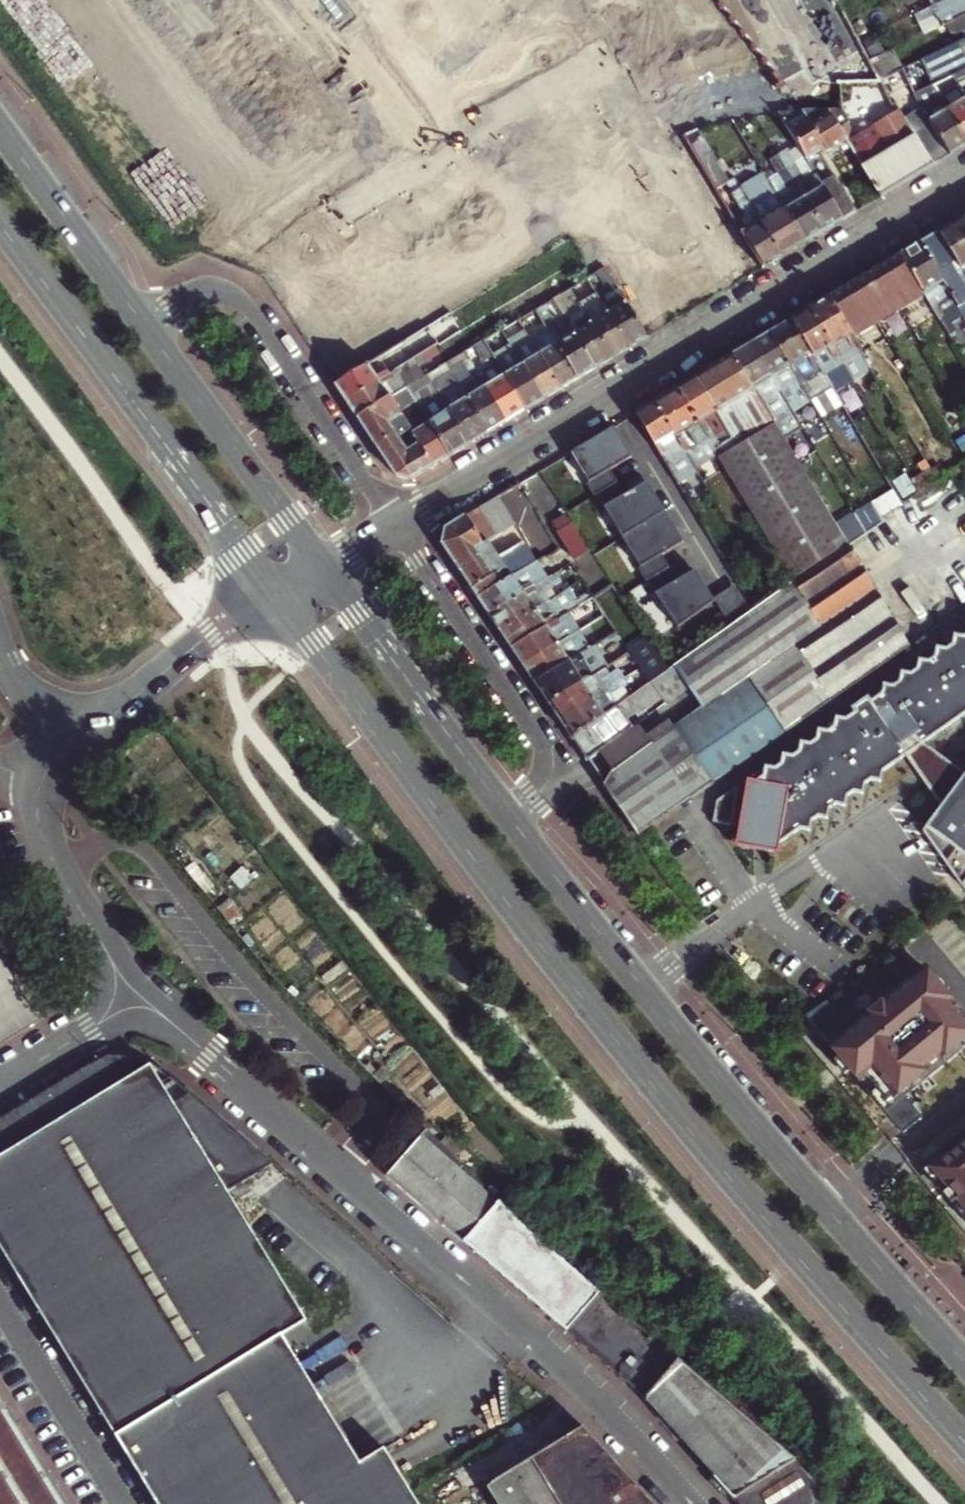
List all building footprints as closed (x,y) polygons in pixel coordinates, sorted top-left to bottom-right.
[(957,20),(964,16),(964,0),(964,2),(941,14),(936,16),(942,27),(957,20)] [(941,14),(964,2),(964,0),(946,0),(936,5),(941,14)] [(957,20),(963,32),(964,31),(964,16),(957,20)] [(903,71),(907,80),(915,95),(927,90),(933,86),(952,78),(964,71),(964,41),(903,71)] [(880,81),(903,71),(894,50),(870,62),(871,64),(880,81)] [(902,101),(907,99),(900,83),(907,80),(903,71),(880,81),(881,83),(886,92),(892,106),(896,105),(899,110),(904,119),(910,115),(902,101)] [(952,78),(956,84),(964,80),(964,71),(952,78)] [(956,84),(952,78),(933,86),(964,138),(964,99),(956,84)] [(907,99),(915,95),(907,80),(900,83),(907,99)] [(956,84),(964,99),(964,80),(956,84)] [(964,147),(964,138),(933,86),(927,90),(934,101),(922,108),(951,155),(964,147)] [(933,166),(951,155),(922,108),(910,115),(904,119),(933,166)] [(831,157),(828,152),(812,124),(819,120),(816,115),(815,109),(779,113),(805,157),(812,168),(831,157)] [(828,152),(848,141),(840,128),(848,123),(850,123),(843,111),(830,110),(815,109),(816,115),(819,120),(812,124),(828,152)] [(905,183),(933,166),(904,119),(899,110),(856,136),(848,123),(840,128),(848,141),(857,156),(881,197),(905,183)] [(733,121),(744,139),(761,128),(755,117),(733,121)] [(824,232),(843,220),(821,184),(814,171),(804,177),(795,163),(787,149),(778,155),(799,190),(824,232)] [(805,243),(824,232),(799,190),(778,155),(770,160),(778,174),(786,188),(776,194),(805,243)] [(814,171),(812,168),(805,157),(795,163),(804,177),(814,171)] [(776,194),(786,188),(778,174),(767,180),(776,194)] [(843,220),(856,212),(835,176),(821,184),(843,220)] [(737,197),(744,193),(734,177),(727,181),(737,197)] [(781,257),(805,243),(776,194),(767,180),(767,179),(744,193),(781,257)] [(720,192),(725,189),(723,184),(717,188),(720,192)] [(764,267),(781,257),(744,193),(737,197),(744,210),(734,216),(764,267)] [(957,222),(964,235),(964,217),(957,222)] [(957,222),(939,232),(964,275),(964,235),(957,222)] [(964,315),(964,275),(939,232),(920,244),(960,311),(963,316),(964,315)] [(950,317),(960,311),(920,244),(901,255),(926,296),(941,322),(947,331),(956,326),(950,317)] [(880,323),(926,296),(901,255),(856,282),(880,323)] [(629,349),(646,338),(604,269),(597,273),(609,294),(600,300),(629,349)] [(611,359),(629,349),(600,300),(587,279),(580,283),(593,304),(582,311),(611,359)] [(853,339),(880,323),(856,282),(828,298),(853,339)] [(595,369),(611,359),(582,311),(570,290),(561,295),(571,312),(563,316),(595,369)] [(873,372),(853,339),(828,298),(810,309),(854,383),(864,377),(873,372)] [(578,379),(595,369),(563,316),(553,299),(543,305),(536,310),(540,317),(546,327),(557,345),(578,379)] [(861,395),(854,383),(810,309),(792,320),(832,388),(834,392),(844,386),(853,400),(861,395)] [(811,401),(832,388),(792,320),(771,333),(798,379),(811,401)] [(540,355),(557,345),(546,327),(529,338),(530,339),(540,355)] [(811,401),(798,379),(771,333),(752,344),(779,390),(792,412),(811,401)] [(543,400),(560,390),(540,355),(530,339),(513,350),(543,400)] [(507,422),(526,411),(495,360),(484,341),(476,346),(489,368),(478,374),(507,422)] [(335,385),(346,402),(414,361),(402,343),(370,363),(335,385)] [(792,412),(779,390),(752,344),(732,356),(782,437),(801,426),(792,412)] [(560,390),(578,379),(557,345),(540,355),(560,390)] [(357,418),(390,398),(406,389),(408,388),(424,378),(418,367),(439,354),(436,348),(414,361),(346,402),(357,418)] [(526,411),(543,400),(513,350),(507,353),(504,349),(498,353),(501,357),(495,360),(526,411)] [(487,434),(507,422),(478,374),(466,353),(446,365),(450,372),(459,386),(487,434)] [(822,502),(782,437),(732,356),(695,378),(732,439),(713,449),(717,456),(768,539),(822,502)] [(469,445),(487,434),(459,386),(450,372),(446,365),(440,368),(427,376),(440,397),(469,445)] [(450,456),(469,445),(440,397),(427,376),(424,378),(408,388),(412,394),(416,401),(420,408),(429,422),(450,456)] [(713,449),(732,439),(695,378),(677,389),(713,449)] [(398,411),(416,401),(412,394),(408,388),(406,389),(390,398),(398,411)] [(717,456),(713,449),(677,389),(655,402),(687,454),(696,468),(709,460),(717,456)] [(396,437),(409,429),(398,411),(390,398),(357,418),(375,446),(394,433),(396,437)] [(696,468),(687,454),(655,402),(635,414),(678,484),(686,479),(698,472),(696,468)] [(432,467),(450,456),(429,422),(411,433),(416,441),(432,467)] [(598,494),(618,483),(609,469),(631,456),(614,427),(573,452),(590,481),(598,494)] [(411,480),(432,467),(416,441),(409,445),(405,438),(399,442),(396,437),(394,433),(375,446),(397,477),(411,480)] [(624,537),(665,513),(646,482),(625,495),(618,483),(598,494),(605,506),(624,537)] [(925,516),(945,502),(934,484),(920,493),(914,497),(925,516)] [(901,504),(895,495),(874,509),(882,522),(901,504)] [(913,524),(925,516),(914,497),(901,504),(913,524)] [(463,575),(494,559),(476,531),(506,513),(496,498),(446,529),(443,545),(463,575)] [(601,782),(637,834),(910,646),(848,545),(840,532),(822,502),(768,539),(794,582),(668,671),(649,684),(630,698),(617,707),(572,739),(588,762),(597,755),(627,734),(622,726),(654,702),(677,686),(683,694),(697,712),(640,751),(609,771),(601,782)] [(874,509),(858,520),(865,533),(882,522),(874,509)] [(650,579),(669,567),(661,555),(683,542),(665,513),(624,537),(642,567),(650,579)] [(858,520),(840,532),(848,545),(865,533),(858,520)] [(583,569),(597,560),(575,525),(560,534),(583,569)] [(463,575),(478,597),(528,567),(534,564),(526,551),(529,549),(524,542),(494,559),(463,575)] [(478,597),(489,614),(539,584),(557,573),(555,568),(536,579),(528,567),(478,597)] [(677,581),(669,567),(650,579),(658,593),(679,627),(715,606),(694,571),(677,581)] [(728,610),(749,599),(739,582),(719,593),(728,610)] [(489,614),(501,631),(550,600),(539,584),(489,614)] [(557,612),(566,606),(559,594),(550,600),(557,612)] [(501,631),(512,649),(579,606),(575,600),(566,606),(557,612),(550,600),(501,631)] [(512,649),(524,666),(573,635),(588,626),(579,614),(584,611),(580,606),(579,606),(512,649)] [(535,683),(549,704),(596,674),(606,668),(594,648),(616,633),(616,632),(601,641),(535,683)] [(524,666),(535,683),(601,641),(597,636),(580,646),(573,635),(524,666)] [(848,706),(852,711),(754,780),(747,779),(735,846),(777,853),(779,845),(800,830),(809,832),(811,822),(817,818),(827,819),(828,810),(834,805),(845,806),(845,797),(851,793),(861,795),(863,785),(869,781),(878,783),(880,773),(902,757),(940,807),(922,831),(962,887),(964,882),(964,773),(923,742),(964,712),(964,635),(869,700),(866,695),(848,706)] [(649,684),(668,671),(649,641),(630,653),(649,684)] [(549,704),(560,721),(624,679),(632,673),(629,668),(603,684),(596,674),(549,704)] [(560,721),(572,739),(617,707),(610,695),(623,687),(627,684),(624,679),(560,721)] [(654,702),(660,710),(683,694),(677,686),(654,702)] [(617,707),(630,698),(623,687),(610,695),(617,707)] [(597,755),(609,771),(640,751),(627,734),(597,755)] [(39,1024),(0,960),(0,1048),(39,1024)] [(891,1101),(964,1042),(964,1018),(927,970),(829,1048),(856,1082),(868,1073),(891,1101)] [(785,999),(777,1006),(789,1020),(797,1013),(785,999)] [(410,1493),(383,1449),(358,1464),(278,1337),(319,1308),(160,1076),(85,1072),(0,1125),(0,1248),(117,1440),(156,1503),(417,1503),(410,1493)] [(587,1316),(604,1297),(519,1223),(428,1131),(386,1175),(594,1355),(610,1336),(587,1316)] [(925,1170),(964,1221),(964,1138),(925,1170)] [(736,1500),(795,1463),(604,1297),(587,1316),(610,1336),(594,1355),(647,1401),(652,1406),(678,1435),(714,1476),(725,1491),(733,1502),(736,1500)] [(0,1400),(0,1503),(64,1503),(0,1400)] [(673,1439),(678,1435),(652,1406),(648,1410),(673,1439)] [(582,1426),(487,1485),(499,1503),(653,1503),(582,1426)] [(795,1463),(736,1500),(738,1503),(834,1503),(795,1463)] [(721,1496),(725,1491),(714,1476),(708,1482),(717,1493),(721,1496)]
